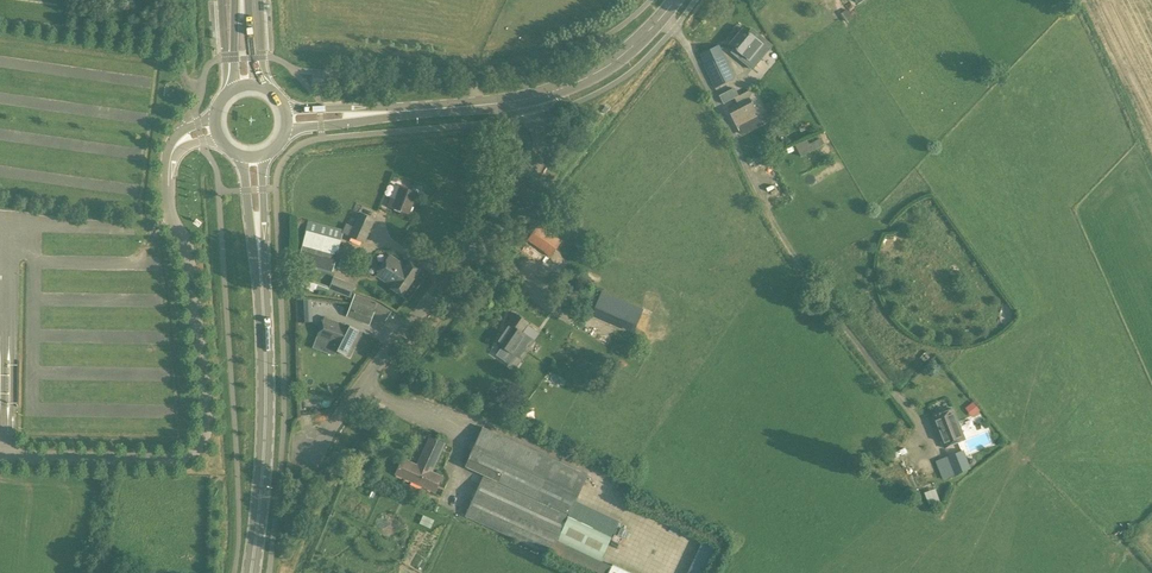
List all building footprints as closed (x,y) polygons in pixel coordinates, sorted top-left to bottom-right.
[(752,69),(762,57),(756,52),(762,45),(755,39),(756,38),(743,28),(729,44),(741,54),(738,58),(752,69)] [(699,55),(704,65),(703,66),(714,87),(735,77),(725,56),(719,45),(699,55)] [(325,76),(312,75),(311,84),(324,85),(325,76)] [(727,109),(741,135),(762,124),(748,98),(727,109)] [(758,114),(762,123),(768,120),(764,111),(758,114)] [(808,143),(806,139),(795,144),(799,155),(823,144),(820,138),(808,143)] [(400,186),(395,200),(391,198),(388,206),(409,214),(417,193),(400,186)] [(348,236),(364,243),(375,219),(359,212),(348,236)] [(342,253),(338,252),(344,229),(309,220),(298,262),(333,272),(336,261),(339,262),(342,253)] [(538,263),(545,254),(550,257),(555,250),(562,241),(539,224),(527,241),(520,250),(531,259),(538,263)] [(407,266),(390,255),(376,276),(393,287),(392,288),(402,295),(420,268),(410,261),(407,266)] [(355,285),(333,276),(329,287),(303,277),(299,287),(307,290),(309,287),(333,297),(335,292),(350,298),(355,285)] [(643,309),(601,291),(591,315),(618,326),(619,324),(634,331),(643,309)] [(379,304),(355,294),(347,316),(369,325),(374,314),(385,321),(391,311),(379,304)] [(296,301),(297,323),(309,322),(308,301),(296,301)] [(497,343),(502,346),(496,355),(507,362),(525,335),(521,333),(528,323),(515,313),(506,326),(508,327),(497,343)] [(346,325),(324,317),(321,327),(317,336),(336,344),(334,349),(349,357),(361,332),(346,325)] [(970,416),(979,412),(974,401),(965,406),(970,416)] [(931,418),(939,440),(942,448),(965,439),(959,421),(954,409),(931,418)] [(482,427),(465,466),(483,475),(464,516),(551,555),(553,551),(568,515),(587,476),(482,427)] [(403,458),(395,474),(435,492),(442,476),(432,472),(445,443),(430,437),(417,465),(403,458)] [(967,461),(963,450),(935,461),(943,480),(954,476),(954,475),(970,468),(967,461)] [(934,488),(923,492),(929,504),(939,500),(934,488)] [(703,542),(698,551),(708,556),(713,547),(703,542)] [(681,572),(701,572),(708,557),(692,549),(681,572)] [(623,568),(609,565),(607,572),(622,572),(623,568)]
